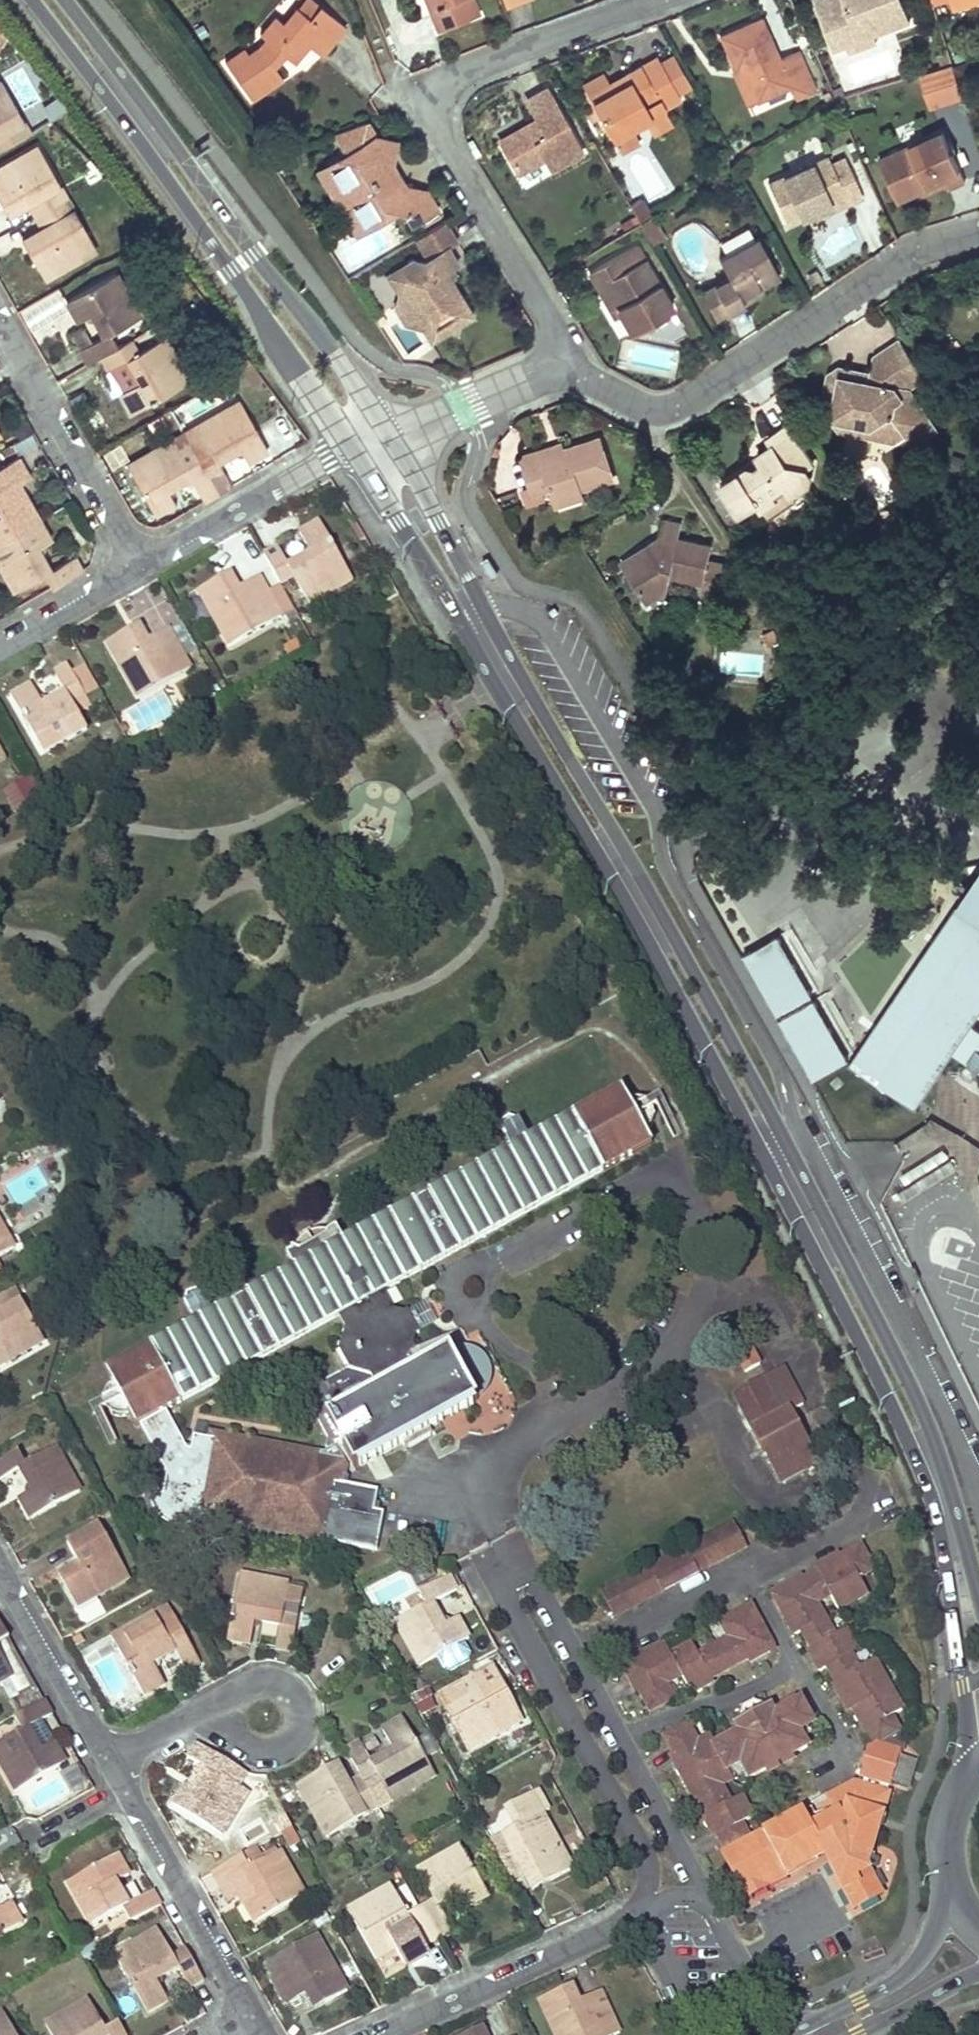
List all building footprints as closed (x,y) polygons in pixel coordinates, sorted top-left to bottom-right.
[(310,0),(295,0),(291,5),(303,15),(313,3),(310,0)] [(452,20),(470,14),(465,0),(434,0),(436,4),(426,7),(434,27),(452,20)] [(842,45),(857,40),(885,29),(907,21),(899,0),(826,0),(842,45)] [(930,8),(948,2),(950,6),(968,0),(928,0),(930,8)] [(950,6),(953,14),(978,5),(978,0),(968,0),(950,6)] [(313,3),(303,15),(291,5),(277,21),(270,15),(253,34),(258,39),(252,46),(243,53),(239,47),(220,61),(247,98),(278,76),(270,65),(279,52),(288,60),(303,43),(316,54),(341,25),(313,3)] [(774,59),(756,19),(714,36),(729,71),(738,67),(751,99),(784,85),(789,97),(810,90),(793,51),(774,59)] [(885,29),(857,40),(860,47),(887,37),(885,29)] [(658,61),(673,91),(686,84),(671,55),(658,61)] [(597,64),(576,75),(610,137),(629,127),(641,120),(649,116),(643,105),(656,98),(662,108),(678,100),(673,91),(658,61),(656,58),(623,75),(627,83),(611,91),(607,83),(597,64)] [(949,65),(918,74),(930,107),(960,98),(949,65)] [(627,83),(623,75),(607,83),(611,91),(627,83)] [(4,81),(0,83),(0,150),(34,132),(4,81)] [(579,153),(542,87),(523,98),(534,118),(495,140),(514,173),(542,158),(548,170),(579,153)] [(672,127),(662,108),(656,98),(643,105),(649,116),(641,120),(651,138),(672,127)] [(332,130),(341,147),(350,149),(347,159),(333,156),(322,162),(337,183),(331,199),(348,205),(362,226),(374,218),(377,206),(389,209),(398,211),(405,222),(430,207),(420,190),(388,181),(383,172),(386,160),(369,134),(360,119),(332,130)] [(629,127),(610,137),(619,154),(639,143),(629,127)] [(959,179),(938,130),(873,158),(891,198),(916,187),(914,184),(936,175),(940,182),(942,186),(959,179)] [(386,160),(392,140),(369,134),(386,160)] [(41,146),(0,169),(0,196),(0,197),(10,191),(15,199),(25,194),(30,203),(37,216),(69,197),(41,146)] [(826,155),(765,180),(783,222),(807,211),(842,195),(845,201),(858,195),(841,157),(829,162),(826,155)] [(337,183),(322,162),(311,169),(331,199),(337,183)] [(940,182),(936,175),(914,184),(916,187),(918,191),(940,182)] [(10,191),(0,197),(10,214),(30,203),(25,194),(15,199),(10,191)] [(845,201),(842,195),(807,211),(810,217),(821,212),(845,201)] [(97,249),(69,197),(37,216),(44,228),(49,239),(39,244),(44,254),(33,260),(44,279),(97,249)] [(348,205),(331,199),(350,233),(362,226),(348,205)] [(377,206),(374,218),(386,221),(389,209),(377,206)] [(645,214),(634,220),(647,242),(657,236),(645,214)] [(452,259),(442,244),(451,239),(439,218),(410,237),(422,258),(420,259),(406,255),(400,259),(406,267),(394,275),(401,288),(398,301),(408,316),(414,318),(419,328),(428,341),(445,331),(456,335),(456,324),(470,315),(445,275),(440,267),(447,262),(452,259)] [(44,228),(23,241),(33,260),(44,254),(39,244),(49,239),(44,228)] [(725,277),(710,285),(723,311),(738,302),(734,296),(754,284),(772,273),(754,238),(746,241),(740,230),(716,243),(721,255),(715,258),(725,277)] [(667,309),(653,283),(639,258),(632,244),(612,254),(584,270),(592,285),(600,280),(610,300),(626,331),(667,309)] [(400,259),(380,272),(390,290),(389,304),(401,321),(419,328),(414,318),(408,316),(398,301),(401,288),(394,275),(406,267),(400,259)] [(447,262),(440,267),(445,275),(453,270),(447,262)] [(141,315),(118,271),(67,300),(77,320),(91,313),(102,336),(79,348),(87,363),(102,354),(118,345),(111,331),(141,315)] [(600,280),(592,285),(602,305),(610,300),(600,280)] [(754,284),(734,296),(738,302),(757,291),(754,284)] [(710,285),(695,294),(709,319),(723,311),(710,285)] [(118,345),(102,354),(110,369),(129,358),(141,382),(122,392),(133,411),(190,379),(167,335),(139,351),(132,337),(118,345)] [(906,388),(923,377),(898,339),(874,355),(871,371),(868,380),(831,372),(826,396),(836,399),(831,419),(839,430),(852,421),(867,424),(875,436),(892,439),(904,432),(912,445),(933,432),(906,388)] [(871,371),(841,365),(831,372),(868,380),(871,371)] [(212,455),(199,462),(218,495),(231,488),(218,465),(240,452),(246,462),(266,450),(238,400),(195,425),(212,455)] [(810,480),(807,476),(804,471),(812,465),(786,427),(766,442),(770,449),(757,458),(763,467),(754,473),(746,469),(719,487),(739,517),(756,506),(761,513),(775,504),(772,500),(785,490),(791,499),(807,488),(810,480)] [(607,478),(592,438),(558,451),(538,458),(535,451),(516,458),(529,495),(547,488),(551,498),(574,490),(607,478)] [(186,470),(170,439),(126,463),(152,513),(172,502),(167,494),(192,480),(204,503),(218,495),(199,462),(186,470)] [(558,451),(555,444),(535,451),(538,458),(558,451)] [(40,516),(29,495),(20,500),(9,478),(27,468),(20,454),(0,465),(0,539),(40,516)] [(554,506),(576,498),(574,490),(551,498),(554,506)] [(775,504),(777,508),(791,499),(785,490),(772,500),(775,504)] [(0,539),(0,563),(14,589),(46,572),(54,586),(84,570),(76,554),(55,565),(42,540),(50,535),(40,516),(0,539)] [(659,535),(637,550),(643,559),(626,569),(647,601),(668,587),(670,575),(704,582),(703,592),(723,596),(729,568),(725,564),(709,561),(712,546),(678,538),(681,521),(663,517),(659,535)] [(351,585),(319,529),(301,539),(310,558),(288,570),(278,552),(264,561),(281,590),(294,583),(308,610),(351,585)] [(243,576),(265,567),(251,535),(229,544),(243,576)] [(643,559),(637,550),(620,560),(626,569),(643,559)] [(230,579),(220,585),(223,590),(233,584),(230,579)] [(220,585),(199,596),(229,652),(295,615),(281,590),(266,598),(258,583),(239,593),(233,584),(223,590),(220,585)] [(141,629),(131,635),(135,641),(144,635),(141,629)] [(131,635),(109,648),(140,702),(192,673),(169,634),(149,644),(144,635),(135,641),(131,635)] [(33,690),(13,701),(44,757),(87,733),(80,721),(73,708),(86,701),(73,678),(68,670),(55,677),(67,698),(44,710),(33,690)] [(86,670),(73,678),(86,701),(88,704),(101,697),(86,670)] [(80,721),(93,714),(88,704),(86,701),(73,708),(80,721)] [(12,808),(40,794),(31,774),(2,788),(12,808)] [(958,908),(978,922),(978,875),(958,908)] [(958,908),(850,1066),(914,1108),(953,1053),(967,1063),(978,1071),(978,1032),(972,1027),(978,1018),(978,922),(958,908)] [(816,989),(783,930),(748,949),(782,1008),(816,989)] [(820,995),(785,1013),(818,1073),(853,1052),(820,995)] [(978,1071),(967,1063),(960,1074),(971,1082),(978,1071)] [(194,1321),(105,1370),(110,1380),(129,1414),(135,1425),(140,1422),(166,1408),(339,1313),(346,1324),(338,1347),(341,1351),(349,1367),(373,1374),(379,1386),(326,1415),(354,1465),(477,1400),(450,1347),(396,1376),(390,1365),(398,1342),(387,1323),(362,1315),(357,1304),(651,1143),(646,1133),(627,1099),(621,1088),(597,1101),(530,1137),(512,1147),(345,1239),(342,1237),(339,1237),(333,1236),(329,1236),(322,1237),(318,1238),(312,1241),(309,1243),(305,1246),(304,1248),(300,1252),(299,1255),(297,1257),(296,1260),(295,1263),(295,1266),(212,1311),(194,1321)] [(630,1098),(627,1099),(646,1133),(648,1131),(651,1128),(653,1125),(654,1123),(654,1121),(655,1118),(655,1115),(654,1112),(654,1110),(653,1107),(652,1105),(651,1104),(648,1102),(646,1100),(643,1098),(640,1097),(638,1097),(635,1097),(632,1097),(630,1098)] [(497,1120),(503,1130),(509,1139),(523,1133),(524,1125),(519,1117),(508,1114),(497,1120)] [(523,1133),(509,1139),(512,1147),(530,1137),(524,1125),(523,1133)] [(14,1250),(0,1223),(0,1258),(14,1250)] [(207,1303),(202,1293),(197,1284),(186,1289),(182,1299),(187,1308),(194,1310),(207,1303)] [(15,1288),(0,1296),(0,1363),(42,1339),(15,1288)] [(194,1310),(187,1308),(194,1321),(212,1311),(207,1303),(194,1310)] [(414,1335),(403,1314),(387,1323),(398,1342),(414,1335)] [(760,1361),(752,1344),(746,1347),(739,1333),(729,1339),(744,1369),(760,1361)] [(166,1408),(140,1422),(168,1471),(160,1515),(325,1544),(325,1541),(379,1550),(385,1511),(376,1510),(380,1489),(347,1483),(350,1467),(354,1465),(326,1415),(379,1386),(373,1374),(349,1367),(341,1351),(335,1354),(345,1372),(323,1383),(312,1418),(319,1419),(329,1439),(327,1448),(329,1451),(325,1453),(210,1431),(209,1438),(195,1435),(193,1449),(189,1448),(166,1408)] [(773,1462),(807,1443),(790,1409),(781,1414),(768,1392),(792,1380),(784,1366),(761,1377),(733,1391),(760,1446),(764,1444),(773,1462)] [(123,1416),(129,1414),(110,1380),(106,1384),(105,1386),(103,1389),(102,1393),(101,1396),(101,1400),(103,1405),(105,1408),(108,1412),(111,1413),(115,1415),(119,1416),(123,1416)] [(781,1414),(790,1409),(804,1402),(792,1380),(768,1392),(781,1414)] [(817,1462),(807,1443),(773,1462),(782,1480),(800,1471),(817,1462)] [(26,1477),(32,1488),(18,1496),(30,1517),(79,1489),(55,1446),(25,1463),(17,1449),(0,1459),(0,1478),(20,1466),(26,1477)] [(103,1519),(111,1515),(105,1504),(97,1509),(103,1519)] [(728,1518),(597,1590),(610,1614),(742,1543),(728,1518)] [(100,1523),(69,1541),(80,1562),(71,1567),(75,1575),(64,1582),(77,1605),(130,1576),(100,1523)] [(826,1595),(833,1609),(863,1593),(855,1578),(868,1570),(853,1545),(829,1559),(823,1555),(815,1559),(815,1567),(811,1569),(812,1571),(826,1595)] [(75,1575),(71,1567),(60,1574),(64,1582),(75,1575)] [(826,1595),(812,1571),(790,1584),(782,1581),(776,1585),(775,1592),(770,1595),(792,1635),(798,1631),(821,1618),(812,1602),(826,1595)] [(158,1572),(146,1578),(153,1590),(164,1583),(158,1572)] [(291,1583),(242,1572),(230,1637),(253,1642),(257,1622),(282,1627),(278,1646),(293,1650),(300,1614),(285,1612),(291,1583)] [(395,1620),(419,1663),(467,1636),(456,1616),(444,1623),(432,1601),(456,1588),(449,1574),(419,1591),(425,1603),(395,1620)] [(97,1599),(76,1609),(82,1622),(103,1612),(97,1599)] [(724,1635),(708,1643),(723,1669),(750,1654),(756,1658),(765,1653),(764,1646),(768,1644),(746,1603),(715,1621),(724,1635)] [(155,1609),(112,1633),(145,1692),(164,1681),(155,1664),(178,1651),(188,1668),(201,1660),(183,1629),(170,1636),(155,1609)] [(831,1635),(821,1618),(798,1631),(809,1654),(807,1661),(811,1669),(816,1671),(822,1667),(845,1654),(852,1650),(841,1630),(831,1635)] [(83,1632),(74,1637),(78,1645),(87,1639),(83,1632)] [(687,1641),(665,1654),(676,1676),(684,1691),(692,1694),(700,1689),(701,1681),(723,1669),(708,1643),(693,1652),(687,1641)] [(461,1642),(442,1654),(451,1668),(470,1657),(461,1642)] [(665,1654),(661,1647),(622,1667),(624,1671),(620,1676),(626,1684),(632,1685),(647,1712),(668,1701),(660,1686),(676,1676),(665,1654)] [(12,1674),(0,1653),(0,1680),(12,1674)] [(854,1670),(845,1654),(822,1667),(835,1691),(832,1697),(838,1708),(844,1708),(847,1712),(884,1691),(869,1662),(854,1670)] [(471,1677),(440,1694),(468,1746),(520,1718),(499,1678),(477,1690),(471,1677)] [(426,1688),(413,1695),(422,1712),(435,1705),(426,1688)] [(895,1712),(884,1691),(847,1712),(854,1724),(860,1725),(872,1749),(896,1736),(885,1717),(895,1712)] [(46,1741),(39,1745),(27,1724),(50,1711),(42,1697),(11,1715),(19,1727),(0,1738),(0,1764),(14,1789),(66,1760),(53,1737),(46,1741)] [(731,1725),(736,1733),(753,1724),(776,1712),(772,1703),(758,1699),(735,1711),(731,1725)] [(776,1712),(753,1724),(772,1760),(801,1744),(798,1738),(792,1729),(803,1723),(810,1719),(799,1699),(776,1712)] [(343,1747),(358,1774),(361,1778),(376,1770),(390,1797),(433,1771),(401,1715),(380,1727),(384,1735),(388,1743),(366,1755),(358,1739),(343,1747)] [(803,1723),(792,1729),(798,1738),(809,1732),(803,1723)] [(736,1733),(711,1747),(716,1757),(722,1768),(726,1765),(736,1760),(742,1769),(745,1775),(772,1760),(753,1724),(736,1733)] [(693,1743),(684,1727),(662,1739),(673,1760),(671,1766),(677,1778),(716,1757),(711,1747),(704,1736),(693,1743)] [(862,1755),(852,1784),(874,1792),(877,1784),(886,1787),(900,1743),(896,1736),(872,1749),(862,1755)] [(198,1793),(192,1790),(185,1786),(172,1806),(221,1836),(248,1791),(219,1774),(228,1760),(196,1742),(188,1756),(212,1770),(198,1793)] [(900,1756),(894,1785),(911,1788),(916,1759),(900,1756)] [(716,1757),(677,1778),(683,1788),(689,1789),(702,1814),(726,1801),(715,1784),(727,1778),(722,1768),(716,1757)] [(742,1769),(736,1760),(726,1765),(731,1775),(742,1769)] [(344,1781),(335,1764),(319,1773),(323,1780),(333,1775),(338,1784),(344,1781)] [(361,1778),(358,1774),(344,1781),(338,1784),(333,1775),(323,1780),(319,1773),(297,1784),(326,1837),(377,1808),(361,1778)] [(724,1853),(720,1855),(744,1896),(819,1854),(847,1909),(878,1892),(861,1861),(883,1795),(874,1792),(852,1784),(848,1783),(834,1791),(842,1806),(832,1811),(825,1815),(821,1808),(811,1814),(806,1807),(746,1840),(724,1853)] [(498,1822),(486,1828),(513,1876),(522,1870),(532,1865),(537,1874),(546,1869),(549,1875),(571,1863),(542,1810),(551,1805),(540,1785),(505,1804),(508,1809),(500,1813),(498,1822)] [(834,1791),(824,1797),(832,1811),(842,1806),(834,1791)] [(749,1816),(737,1795),(726,1801),(702,1814),(699,1818),(706,1828),(711,1828),(724,1853),(746,1840),(737,1823),(749,1816)] [(299,1840),(290,1825),(281,1829),(290,1845),(299,1840)] [(433,1896),(417,1904),(436,1935),(450,1927),(437,1903),(449,1897),(460,1891),(467,1904),(488,1892),(460,1841),(416,1866),(433,1896)] [(256,1922),(280,1907),(304,1893),(279,1850),(249,1867),(241,1852),(210,1869),(218,1883),(242,1871),(254,1892),(242,1898),(256,1922)] [(67,1880),(79,1902),(91,1924),(121,1906),(129,1919),(159,1902),(152,1889),(129,1901),(116,1879),(130,1871),(118,1851),(67,1880)] [(522,1870),(531,1886),(549,1875),(546,1869),(537,1874),(532,1865),(522,1870)] [(388,1881),(345,1905),(374,1956),(394,1945),(386,1932),(409,1919),(422,1943),(436,1935),(417,1904),(405,1911),(388,1881)] [(19,1920),(7,1899),(0,1903),(0,1931),(19,1920)] [(163,2000),(158,1991),(153,1983),(180,1968),(190,1986),(202,1978),(185,1948),(174,1954),(158,1928),(114,1952),(147,2009),(163,2000)] [(313,1931),(261,1961),(284,2001),(305,1989),(310,1997),(319,1992),(324,2000),(345,1988),(313,1931)] [(573,1992),(570,1984),(560,1989),(563,1996),(573,1992)] [(577,2001),(573,1992),(563,1996),(560,1989),(540,1997),(556,2034),(613,2034),(619,2032),(602,1991),(577,2001)] [(319,1992),(310,1997),(314,2006),(324,2000),(319,1992)] [(40,2022),(48,2034),(125,2034),(116,2020),(102,2028),(84,1997),(40,2022)] [(0,2008),(0,2034),(16,2034),(0,2008)] [(478,2024),(468,2029),(471,2034),(483,2034),(478,2024)]
